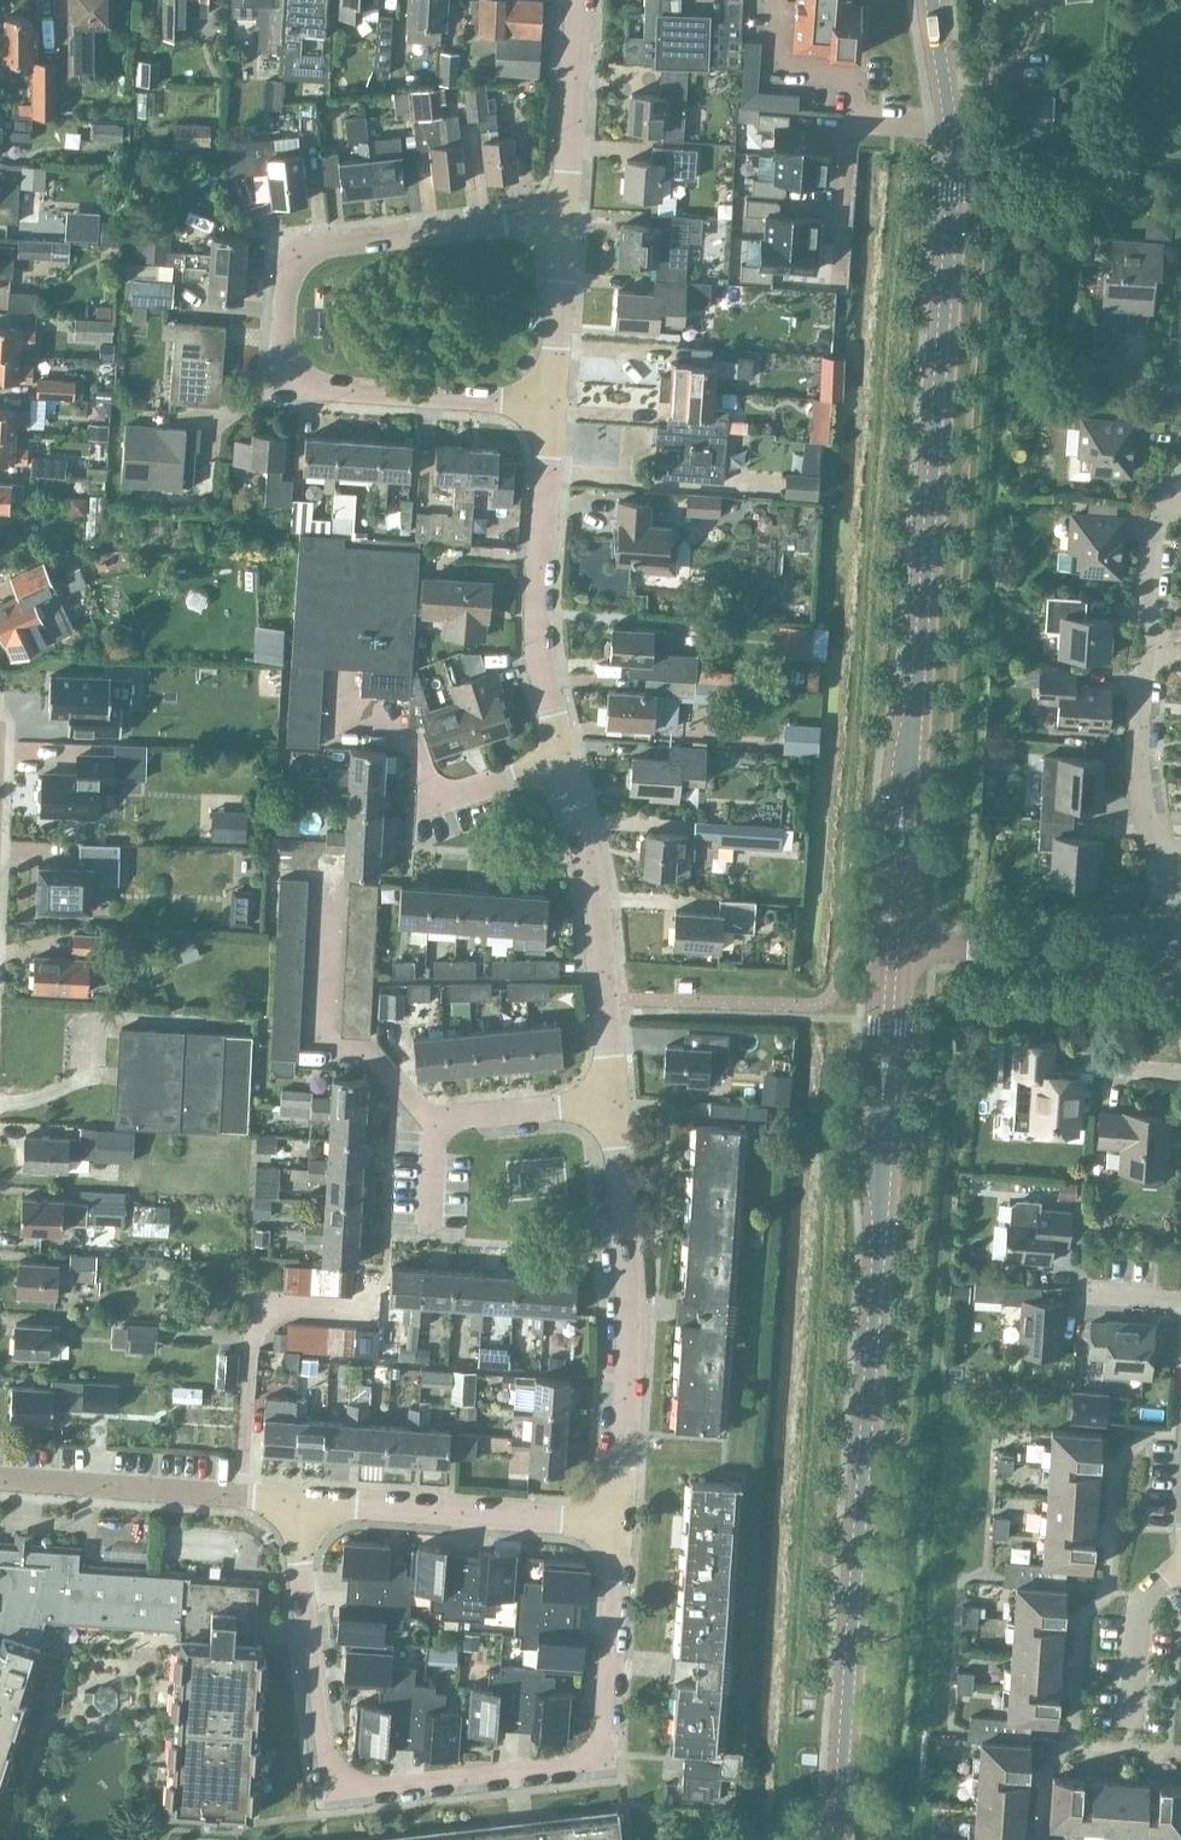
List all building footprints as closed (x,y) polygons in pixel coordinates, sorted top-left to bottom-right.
[(69,75),(72,75),(98,75),(98,27),(112,27),(112,0),(69,0),(69,75)] [(164,37),(184,37),(185,13),(207,13),(207,0),(164,0),(164,37)] [(232,16),(258,16),(258,22),(260,22),(259,50),(285,52),(288,0),(233,0),(232,16)] [(288,52),(287,76),(330,79),(331,55),(334,0),(288,0),(285,52),(288,52)] [(339,16),(360,17),(361,3),(380,4),(380,0),(339,0),(339,16)] [(407,26),(446,29),(448,0),(409,0),(407,26)] [(496,74),(539,76),(542,0),(479,0),(478,33),(498,34),(496,74)] [(659,14),(672,14),(671,0),(660,0),(659,14)] [(802,0),(797,0),(795,27),(800,27),(799,46),(830,48),(829,53),(858,56),(862,5),(852,4),(852,0),(802,0)] [(658,14),(657,66),(708,67),(710,16),(672,14),(659,14),(658,14)] [(0,28),(0,62),(29,62),(29,76),(34,76),(34,116),(56,115),(55,95),(55,61),(37,61),(37,28),(29,28),(29,16),(5,16),(5,28),(0,28)] [(377,16),(376,46),(391,47),(392,16),(377,16)] [(760,41),(746,40),(745,48),(760,49),(760,41)] [(760,49),(745,48),(745,55),(759,56),(760,49)] [(456,85),(459,55),(442,53),(439,84),(456,85)] [(744,62),(759,63),(759,56),(745,55),(744,62)] [(744,69),(758,71),(759,63),(744,62),(744,69)] [(743,77),(758,78),(758,71),(744,69),(743,77)] [(743,84),(757,85),(758,78),(743,77),(743,84)] [(281,110),(283,82),(265,81),(263,109),(281,110)] [(632,94),(630,129),(663,131),(663,139),(684,141),(687,84),(661,82),(660,95),(632,94)] [(483,84),(464,85),(467,120),(480,119),(482,131),(481,131),(487,180),(518,176),(513,137),(499,139),(495,110),(486,111),(483,84)] [(742,91),(757,92),(757,85),(743,84),(742,91)] [(432,88),(411,90),(417,150),(430,149),(434,186),(466,182),(462,144),(459,115),(435,117),(432,88)] [(757,92),(742,91),(742,98),(756,99),(757,92)] [(763,100),(762,107),(770,108),(771,94),(763,93),(763,100)] [(771,94),(770,108),(777,108),(778,94),(771,94)] [(785,95),(778,94),(777,108),(784,109),(785,95)] [(792,95),(785,95),(784,109),(791,110),(792,95)] [(800,96),(792,95),(791,110),(799,110),(800,96)] [(994,125),(1052,130),(1054,100),(996,96),(994,125)] [(741,106),(762,107),(763,100),(756,99),(742,98),(741,106)] [(776,130),(774,155),(828,159),(830,132),(789,129),(790,115),(758,112),(757,128),(776,130)] [(359,158),(339,160),(340,172),(343,196),(374,193),(368,140),(369,140),(366,114),(346,116),(349,143),(358,142),(359,158)] [(0,115),(0,155),(1,139),(29,140),(31,116),(12,115),(0,115)] [(177,122),(176,143),(210,144),(211,124),(177,122)] [(368,140),(374,193),(406,189),(400,135),(375,138),(375,139),(369,140),(368,140)] [(289,137),(227,144),(230,175),(268,171),(272,204),(306,200),(301,153),(299,153),(299,146),(290,147),(289,137)] [(624,194),(659,197),(661,174),(694,177),(696,149),(653,145),(652,161),(627,159),(624,194)] [(828,159),(774,155),(777,156),(775,179),(753,178),(752,194),(784,196),(785,181),(824,184),(824,183),(829,183),(830,164),(825,164),(825,159),(828,159)] [(21,165),(20,182),(46,184),(47,166),(21,165)] [(17,221),(20,182),(0,181),(0,220),(17,221)] [(763,239),(763,240),(817,244),(817,243),(814,243),(815,238),(820,238),(821,220),(816,219),(816,218),(778,215),(779,200),(747,198),(746,214),(768,216),(766,239),(763,239)] [(622,223),(620,260),(655,263),(654,279),(687,281),(691,216),(675,215),(650,213),(649,225),(622,223)] [(140,258),(169,260),(170,251),(172,227),(142,225),(140,258)] [(99,228),(67,226),(66,238),(98,240),(99,228)] [(170,251),(169,264),(184,265),(245,269),(246,238),(212,236),(211,254),(170,251)] [(1126,307),(1149,309),(1151,273),(1158,273),(1160,241),(1116,238),(1114,270),(1108,269),(1106,298),(1127,299),(1126,307)] [(19,240),(18,254),(52,256),(52,242),(19,240)] [(817,244),(763,240),(761,265),(742,263),(741,279),(773,282),(774,267),(815,270),(817,244)] [(0,245),(0,277),(13,278),(15,246),(0,245)] [(121,261),(118,299),(172,304),(173,282),(156,281),(158,264),(121,261)] [(245,269),(184,265),(183,279),(203,280),(203,273),(209,273),(208,298),(243,300),(245,269)] [(617,291),(615,326),(683,332),(685,306),(708,308),(710,283),(687,281),(654,279),(653,293),(617,291)] [(7,309),(27,308),(26,295),(6,296),(7,309)] [(76,318),(75,336),(113,338),(113,320),(76,318)] [(175,322),(170,402),(220,405),(223,364),(226,364),(228,344),(224,344),(226,326),(175,322)] [(0,327),(0,353),(19,355),(20,345),(34,346),(35,331),(20,330),(20,328),(0,327)] [(17,381),(32,382),(33,366),(19,365),(19,355),(0,353),(0,380),(17,381)] [(716,391),(717,376),(752,378),(753,356),(738,355),(738,361),(711,359),(710,365),(671,363),(670,376),(661,375),(660,387),(716,391)] [(844,376),(844,356),(822,356),(821,375),(844,376)] [(38,395),(74,397),(75,380),(40,378),(38,395)] [(660,387),(659,399),(670,400),(668,428),(728,432),(729,409),(715,408),(716,391),(660,387)] [(807,399),(805,437),(828,438),(830,400),(807,399)] [(0,409),(0,436),(14,437),(14,427),(29,427),(30,413),(16,412),(16,410),(0,409)] [(1070,477),(1091,479),(1091,469),(1130,472),(1133,421),(1083,418),(1080,454),(1071,454),(1070,477)] [(103,437),(104,423),(88,422),(87,437),(103,437)] [(195,487),(199,432),(188,431),(188,428),(127,424),(123,486),(183,490),(184,486),(195,487)] [(656,457),(654,476),(724,481),(728,432),(668,428),(658,427),(656,446),(662,447),(661,457),(656,457)] [(235,463),(267,465),(265,503),(290,504),(292,479),(281,478),(284,435),(253,433),(253,443),(236,442),(235,463)] [(13,464),(13,463),(27,464),(28,448),(13,447),(14,437),(0,436),(0,463),(13,464)] [(334,492),(336,472),(338,438),(306,436),(304,469),(325,471),(324,491),(334,492)] [(336,472),(378,475),(380,441),(338,438),(336,472)] [(380,441),(378,475),(377,495),(387,495),(388,476),(410,477),(412,443),(380,441)] [(467,447),(436,445),(434,479),(455,480),(454,499),(464,500),(467,447)] [(492,503),(512,504),(515,461),(498,460),(498,449),(467,447),(464,500),(473,501),(475,481),(493,482),(492,503)] [(32,473),(66,475),(67,458),(33,456),(32,473)] [(787,472),(785,496),(818,498),(820,474),(787,472)] [(10,510),(10,499),(36,500),(37,484),(0,482),(0,509),(10,510)] [(688,512),(720,514),(721,495),(689,493),(688,512)] [(65,514),(90,512),(89,497),(63,499),(65,514)] [(470,544),(473,501),(464,500),(454,499),(453,515),(447,515),(445,542),(470,544)] [(644,560),(644,570),(676,572),(678,543),(667,543),(668,526),(647,524),(648,503),(618,501),(616,522),(620,522),(617,558),(644,560)] [(325,527),(348,530),(350,513),(327,510),(325,527)] [(445,542),(447,515),(416,513),(414,540),(445,542)] [(1058,569),(1080,571),(1080,570),(1119,572),(1122,517),(1074,514),(1071,551),(1059,550),(1058,569)] [(300,533),(291,664),(323,666),(361,668),(359,694),(409,697),(411,676),(419,551),(343,546),(344,536),(300,533)] [(0,605),(0,631),(5,643),(6,642),(13,658),(71,631),(52,590),(56,588),(44,562),(11,577),(20,596),(0,605)] [(801,599),(800,578),(777,578),(777,599),(801,599)] [(445,615),(444,635),(483,637),(484,613),(488,613),(490,582),(424,579),(422,614),(445,615)] [(1086,616),(1087,597),(1048,594),(1046,627),(1061,629),(1060,652),(1107,655),(1110,618),(1086,616)] [(781,622),(780,651),(810,652),(811,623),(781,622)] [(604,643),(604,650),(606,653),(610,654),(609,659),(629,661),(628,676),(646,678),(696,681),(698,654),(666,651),(666,648),(671,644),(671,634),(667,629),(612,624),(611,640),(607,640),(604,643)] [(322,679),(323,666),(291,664),(291,677),(322,679)] [(1058,725),(1108,729),(1111,687),(1074,685),(1075,670),(1041,668),(1040,698),(1060,699),(1058,725)] [(409,697),(407,723),(426,724),(434,752),(469,741),(478,738),(467,700),(457,703),(431,711),(418,669),(411,672),(411,676),(409,697)] [(500,687),(495,671),(452,685),(457,703),(467,700),(478,738),(507,729),(495,688),(500,687)] [(51,674),(50,714),(70,715),(69,730),(69,732),(121,734),(123,702),(110,702),(111,676),(51,674)] [(322,693),(322,679),(291,677),(290,691),(322,693)] [(607,690),(605,724),(671,729),(673,696),(695,697),(695,701),(729,703),(730,683),(696,681),(646,678),(645,693),(607,690)] [(321,706),(322,693),(290,691),(289,704),(321,706)] [(320,720),(321,706),(289,704),(288,717),(320,720)] [(319,733),(320,720),(288,717),(287,731),(319,733)] [(287,731),(286,744),(318,746),(319,733),(287,731)] [(629,789),(649,790),(649,792),(658,793),(657,796),(677,797),(678,779),(702,781),(705,748),(669,744),(668,759),(631,757),(629,789)] [(330,769),(329,778),(383,782),(385,751),(375,750),(350,749),(349,770),(330,769)] [(1046,754),(1041,817),(1074,819),(1075,804),(1105,806),(1106,789),(1101,788),(1104,758),(1046,754)] [(41,785),(37,788),(37,798),(41,802),(40,813),(77,815),(77,819),(94,820),(94,816),(97,816),(99,779),(113,780),(114,759),(78,757),(77,776),(42,774),(41,785)] [(381,813),(383,782),(329,778),(329,779),(329,789),(349,790),(347,810),(381,813)] [(274,807),(273,831),(294,831),(295,807),(274,807)] [(325,840),(380,843),(381,813),(347,810),(346,831),(326,830),(325,840)] [(1041,817),(1039,845),(1054,846),(1052,880),(1094,883),(1096,855),(1101,855),(1102,837),(1073,835),(1074,819),(1041,817)] [(696,821),(695,834),(719,836),(718,843),(781,848),(783,827),(696,821)] [(645,872),(675,874),(675,869),(687,870),(688,857),(694,858),(695,836),(648,832),(648,835),(645,835),(641,838),(641,845),(644,849),(646,849),(645,872)] [(345,852),(344,873),(378,875),(380,843),(325,840),(325,850),(345,852)] [(38,906),(38,908),(40,908),(89,909),(89,910),(92,910),(92,907),(91,907),(92,867),(119,868),(120,844),(82,843),(80,843),(80,845),(81,845),(81,858),(80,858),(80,860),(82,860),(84,860),(84,865),(41,864),(41,863),(39,863),(39,866),(39,879),(38,879),(38,881),(39,881),(39,890),(38,890),(38,893),(39,893),(38,906)] [(309,878),(281,877),(280,891),(308,892),(309,878)] [(379,883),(350,881),(349,895),(378,897),(379,883)] [(430,887),(401,885),(398,923),(427,925),(430,887)] [(460,889),(430,887),(427,925),(457,927),(460,889)] [(457,927),(456,935),(469,936),(469,928),(487,929),(489,891),(460,889),(457,927)] [(308,892),(280,891),(279,904),(307,906),(308,892)] [(487,929),(516,931),(519,894),(489,891),(487,929)] [(516,931),(515,946),(527,947),(526,950),(544,951),(546,932),(548,896),(519,894),(516,931)] [(378,897),(349,895),(349,909),(377,911),(378,897)] [(720,913),(676,910),(674,943),(720,946),(722,928),(753,930),(756,900),(721,898),(720,913)] [(307,906),(279,904),(278,918),(306,920),(307,906)] [(377,911),(349,909),(348,923),(377,924),(377,911)] [(306,920),(278,918),(278,932),(306,934),(306,920)] [(377,924),(348,923),(347,937),(376,938),(377,924)] [(306,934),(278,932),(277,946),(305,948),(306,934)] [(74,951),(109,953),(110,935),(76,933),(74,951)] [(376,938),(347,937),(346,951),(375,952),(376,938)] [(305,948),(277,946),(276,960),(304,961),(305,948)] [(375,952),(346,951),(346,964),(374,966),(375,952)] [(34,956),(33,991),(88,994),(90,959),(34,956)] [(533,959),(513,960),(513,975),(533,975),(533,959)] [(559,959),(533,959),(533,975),(559,975),(559,959)] [(304,961),(276,960),(275,974),(303,975),(304,961)] [(434,977),(455,976),(454,960),(434,961),(434,977)] [(454,960),(455,976),(475,976),(474,960),(454,960)] [(513,960),(493,960),(493,975),(513,975),(513,960)] [(394,961),(394,977),(414,976),(413,961),(394,961)] [(374,966),(346,964),(345,978),(373,980),(374,966)] [(303,975),(275,974),(275,988),(302,989),(303,975)] [(373,980),(345,978),(344,992),(373,994),(373,980)] [(408,999),(429,999),(429,984),(408,983),(408,999)] [(449,999),(470,998),(469,983),(449,983),(449,999)] [(469,983),(470,998),(490,998),(490,983),(469,983)] [(508,983),(508,998),(528,998),(528,983),(508,983)] [(528,983),(528,998),(548,998),(548,983),(528,983)] [(302,989),(275,988),(274,1001),(302,1003),(302,989)] [(373,994),(344,992),(343,1006),(372,1008),(373,994)] [(302,1003),(274,1001),(273,1015),(301,1017),(302,1003)] [(372,1008),(343,1006),(343,1020),(371,1021),(372,1008)] [(301,1017),(273,1015),(272,1029),(300,1031),(301,1017)] [(343,1020),(342,1035),(370,1036),(371,1021),(343,1020)] [(560,1023),(530,1026),(534,1064),(563,1061),(560,1023)] [(530,1026),(501,1029),(504,1067),(534,1064),(530,1026)] [(179,1128),(248,1131),(252,1036),(184,1032),(184,1031),(121,1028),(116,1125),(179,1128)] [(300,1031),(272,1029),(272,1043),(299,1045),(300,1031)] [(501,1029),(471,1031),(475,1069),(504,1067),(501,1029)] [(471,1031),(442,1034),(446,1072),(475,1069),(471,1031)] [(667,1045),(665,1077),(690,1078),(690,1084),(708,1085),(709,1067),(727,1068),(729,1034),(704,1033),(689,1032),(688,1047),(667,1045)] [(446,1072),(442,1034),(413,1037),(416,1075),(446,1072)] [(271,1057),(299,1058),(299,1045),(272,1043),(271,1057)] [(1017,1077),(1013,1127),(1033,1129),(1055,1130),(1055,1124),(1075,1126),(1074,1132),(1076,1132),(1080,1078),(1050,1076),(1052,1046),(1019,1044),(1017,1077)] [(751,1072),(753,1058),(734,1056),(733,1070),(751,1072)] [(312,1097),(311,1106),(365,1109),(367,1078),(333,1076),(332,1098),(312,1097)] [(751,1103),(712,1101),(711,1114),(746,1116),(745,1128),(765,1130),(767,1105),(751,1103)] [(311,1106),(311,1117),(331,1118),(330,1139),(364,1140),(365,1109),(311,1106)] [(1162,1176),(1167,1119),(1124,1115),(1124,1118),(1101,1116),(1098,1149),(1122,1150),(1120,1173),(1144,1174),(1144,1179),(1147,1184),(1157,1184),(1162,1180),(1162,1176)] [(696,1124),(695,1144),(700,1144),(699,1159),(738,1161),(740,1127),(696,1124)] [(98,1130),(96,1159),(109,1159),(133,1160),(134,1131),(98,1130)] [(25,1167),(67,1169),(68,1156),(80,1157),(81,1138),(69,1137),(69,1136),(26,1135),(25,1167)] [(308,1168),(362,1171),(364,1140),(330,1139),(328,1159),(308,1158),(308,1168)] [(693,1173),(692,1193),(735,1195),(738,1161),(699,1159),(698,1173),(693,1173)] [(257,1166),(256,1186),(279,1187),(280,1167),(257,1166)] [(308,1168),(307,1178),(328,1179),(326,1200),(360,1202),(362,1171),(308,1168)] [(81,1191),(81,1201),(88,1202),(87,1222),(125,1224),(126,1194),(81,1191)] [(692,1193),(691,1212),(695,1213),(694,1227),(733,1230),(735,1195),(692,1193)] [(23,1197),(21,1230),(62,1232),(63,1222),(87,1223),(87,1222),(88,1202),(81,1201),(64,1201),(64,1199),(23,1197)] [(298,1222),(297,1229),(305,1229),(358,1233),(360,1202),(326,1200),(325,1221),(305,1220),(305,1222),(298,1222)] [(1008,1223),(1005,1260),(1050,1264),(1051,1246),(1068,1247),(1070,1214),(1039,1211),(1040,1203),(1018,1202),(1012,1207),(1011,1223),(1008,1223)] [(128,1215),(128,1233),(166,1234),(166,1216),(128,1215)] [(689,1241),(687,1261),(731,1264),(733,1230),(694,1227),(694,1242),(689,1241)] [(358,1233),(305,1229),(304,1239),(323,1240),(322,1262),(356,1264),(358,1233)] [(20,1261),(18,1293),(57,1295),(58,1286),(76,1287),(77,1279),(97,1280),(97,1279),(99,1255),(71,1253),(71,1263),(20,1261)] [(687,1261),(686,1281),(691,1282),(690,1296),(692,1296),(729,1298),(731,1264),(687,1261)] [(300,1265),(284,1264),(283,1291),(298,1292),(300,1265)] [(312,1266),(300,1265),(298,1292),(310,1292),(312,1266)] [(325,1293),(327,1267),(312,1266),(310,1292),(325,1293)] [(391,1266),(389,1301),(405,1302),(403,1321),(407,1331),(406,1345),(400,1345),(399,1358),(416,1359),(419,1322),(422,1268),(391,1266)] [(341,1268),(328,1267),(327,1267),(325,1293),(339,1294),(341,1268)] [(353,1295),(353,1282),(354,1269),(341,1268),(339,1294),(353,1295)] [(453,1270),(422,1268),(419,1322),(428,1323),(430,1304),(451,1305),(453,1270)] [(481,1327),(484,1272),(453,1270),(451,1305),(472,1307),(471,1326),(481,1327)] [(484,1272),(481,1327),(490,1328),(492,1308),(513,1309),(515,1274),(484,1272)] [(513,1309),(532,1310),(531,1330),(541,1331),(546,1276),(515,1274),(513,1309)] [(574,1313),(577,1279),(546,1276),(541,1331),(552,1331),(553,1312),(574,1313)] [(1041,1288),(1004,1285),(1003,1305),(1021,1307),(1017,1355),(1058,1358),(1062,1305),(1039,1303),(1041,1288)] [(692,1296),(690,1324),(727,1326),(729,1298),(692,1296)] [(301,1323),(288,1322),(286,1349),(299,1350),(301,1323)] [(1102,1375),(1149,1378),(1153,1326),(1104,1322),(1103,1325),(1090,1324),(1088,1356),(1104,1358),(1102,1375)] [(15,1354),(48,1356),(50,1338),(60,1339),(61,1325),(17,1323),(15,1354)] [(316,1324),(301,1323),(299,1350),(314,1351),(316,1324)] [(129,1324),(128,1341),(143,1342),(143,1349),(157,1350),(159,1325),(129,1324)] [(330,1325),(316,1324),(314,1351),(328,1352),(330,1325)] [(682,1338),(681,1357),(724,1360),(727,1326),(690,1324),(688,1324),(687,1338),(682,1338)] [(341,1353),(343,1326),(330,1325),(328,1352),(341,1353)] [(356,1354),(357,1327),(343,1326),(341,1353),(356,1354)] [(357,1327),(356,1354),(379,1356),(380,1329),(357,1327)] [(495,1350),(494,1364),(509,1365),(510,1351),(495,1350)] [(681,1357),(680,1377),(685,1377),(684,1392),(722,1394),(724,1360),(681,1357)] [(454,1370),(452,1403),(465,1403),(467,1371),(454,1370)] [(515,1375),(514,1385),(518,1385),(516,1406),(566,1410),(569,1379),(515,1375)] [(13,1386),(12,1419),(52,1421),(53,1406),(83,1408),(84,1382),(53,1380),(53,1388),(13,1386)] [(84,1382),(83,1408),(118,1410),(119,1383),(84,1382)] [(355,1457),(386,1459),(388,1425),(367,1423),(369,1404),(371,1384),(360,1383),(358,1403),(359,1403),(355,1457)] [(1108,1393),(1074,1391),(1072,1420),(1106,1422),(1108,1393)] [(678,1406),(677,1425),(720,1428),(720,1424),(722,1394),(684,1392),(683,1406),(678,1406)] [(262,1450),(293,1452),(297,1398),(266,1396),(262,1450)] [(297,1398),(293,1452),(324,1455),(327,1420),(306,1419),(308,1399),(306,1399),(297,1398)] [(327,1420),(324,1455),(355,1457),(359,1403),(358,1403),(349,1402),(347,1422),(327,1420)] [(388,1425),(386,1459),(417,1461),(421,1407),(411,1406),(409,1426),(388,1425)] [(513,1406),(512,1416),(532,1417),(530,1439),(564,1442),(566,1410),(516,1406),(513,1406)] [(421,1407),(417,1461),(448,1464),(450,1429),(429,1427),(431,1407),(421,1407)] [(1050,1431),(1048,1465),(1075,1467),(1076,1460),(1097,1462),(1099,1434),(1050,1431)] [(564,1442),(530,1439),(511,1437),(510,1447),(530,1448),(529,1470),(561,1473),(564,1442)] [(1163,1529),(1166,1450),(1145,1449),(1142,1528),(1163,1529)] [(1012,1453),(997,1452),(997,1462),(1012,1463),(1012,1453)] [(1076,1460),(1075,1467),(1075,1473),(1096,1474),(1100,1474),(1101,1462),(1097,1462),(1076,1460)] [(1012,1463),(997,1462),(996,1472),(1011,1473),(1012,1463)] [(1048,1465),(1045,1498),(1095,1501),(1096,1474),(1075,1473),(1075,1467),(1048,1465)] [(694,1479),(692,1499),(697,1500),(696,1514),(734,1517),(736,1493),(737,1483),(694,1479)] [(1045,1498),(1043,1531),(1071,1533),(1071,1527),(1093,1528),(1095,1501),(1045,1498)] [(690,1528),(689,1548),(732,1551),(734,1517),(696,1514),(695,1528),(690,1528)] [(1008,1520),(993,1518),(993,1528),(1008,1529),(1008,1520)] [(1071,1527),(1071,1533),(1070,1539),(1092,1540),(1096,1541),(1097,1529),(1093,1528),(1071,1527)] [(1008,1529),(993,1528),(992,1537),(1007,1539),(1008,1529)] [(1043,1531),(1041,1565),(1046,1565),(1056,1566),(1067,1567),(1090,1568),(1092,1540),(1070,1539),(1071,1533),(1043,1531)] [(1,1780),(11,1749),(9,1749),(16,1729),(18,1730),(28,1699),(26,1698),(33,1678),(29,1676),(47,1620),(175,1631),(174,1638),(182,1639),(189,1639),(193,1576),(193,1571),(81,1564),(83,1547),(31,1543),(31,1534),(17,1533),(16,1543),(0,1541),(0,1780),(1,1780)] [(411,1573),(410,1573),(406,1572),(407,1561),(389,1560),(390,1543),(349,1540),(349,1541),(344,1541),(342,1563),(347,1563),(346,1573),(353,1574),(352,1590),(411,1595),(411,1591),(410,1591),(411,1573)] [(412,1548),(410,1573),(411,1573),(410,1591),(411,1591),(431,1592),(430,1610),(441,1610),(440,1617),(462,1618),(466,1559),(450,1558),(450,1551),(440,1551),(440,1546),(419,1544),(418,1549),(412,1548)] [(689,1548),(687,1567),(692,1568),(691,1582),(729,1585),(732,1551),(689,1548)] [(519,1590),(521,1557),(515,1556),(516,1551),(494,1550),(494,1554),(483,1554),(483,1560),(466,1559),(462,1618),(484,1620),(485,1613),(495,1614),(497,1596),(517,1598),(518,1590),(519,1590)] [(516,1612),(574,1616),(576,1599),(582,1600),(583,1590),(588,1590),(589,1568),(585,1568),(585,1562),(543,1559),(542,1581),(524,1579),(523,1590),(519,1590),(518,1590),(517,1598),(516,1612)] [(1004,1578),(1015,1579),(1016,1563),(1005,1563),(1004,1578)] [(1016,1563),(1015,1579),(1025,1579),(1026,1564),(1016,1563)] [(1026,1564),(1025,1579),(1035,1580),(1036,1565),(1026,1564)] [(1036,1565),(1035,1580),(1045,1581),(1046,1565),(1041,1565),(1036,1565)] [(1046,1565),(1045,1581),(1055,1582),(1056,1566),(1046,1565)] [(1056,1566),(1055,1582),(1066,1582),(1067,1567),(1056,1566)] [(189,1639),(182,1639),(181,1652),(178,1651),(176,1670),(175,1670),(174,1678),(176,1678),(173,1712),(178,1712),(175,1737),(171,1737),(170,1755),(169,1755),(168,1778),(167,1797),(171,1797),(170,1810),(250,1815),(251,1801),(255,1801),(256,1782),(258,1782),(259,1759),(257,1759),(258,1742),(256,1741),(257,1716),(261,1716),(262,1697),(263,1697),(265,1675),(263,1675),(264,1655),(261,1655),(262,1642),(257,1641),(261,1581),(193,1576),(189,1639)] [(1066,1582),(1055,1582),(1045,1581),(1035,1580),(1025,1579),(1015,1579),(1004,1578),(1003,1585),(1016,1586),(1066,1589),(1066,1582)] [(685,1596),(683,1616),(726,1619),(729,1585),(691,1582),(690,1597),(685,1596)] [(1016,1586),(1014,1620),(1042,1622),(1042,1616),(1064,1617),(1066,1589),(1016,1586)] [(337,1638),(341,1638),(341,1640),(351,1640),(351,1639),(383,1642),(383,1641),(384,1627),(402,1628),(403,1617),(409,1617),(411,1595),(352,1590),(350,1607),(344,1606),(343,1617),(338,1616),(337,1638)] [(963,1608),(962,1616),(977,1618),(978,1609),(963,1608)] [(544,1668),(544,1669),(577,1671),(577,1665),(582,1665),(584,1644),(579,1643),(580,1633),(573,1633),(574,1616),(516,1612),(514,1633),(521,1634),(520,1645),(537,1646),(536,1666),(536,1667),(544,1668)] [(683,1616),(682,1636),(687,1636),(685,1651),(688,1651),(724,1654),(726,1619),(683,1616)] [(977,1618),(962,1616),(961,1625),(976,1626),(977,1618)] [(1042,1616),(1042,1622),(1041,1628),(1063,1629),(1067,1630),(1068,1618),(1064,1617),(1042,1616)] [(1014,1620),(1012,1653),(1061,1657),(1063,1629),(1041,1628),(1042,1622),(1014,1620)] [(348,1680),(370,1681),(382,1682),(382,1681),(413,1684),(414,1684),(414,1683),(415,1665),(391,1664),(393,1642),(383,1641),(383,1642),(351,1639),(351,1640),(351,1647),(346,1647),(344,1669),(349,1669),(348,1680)] [(724,1654),(688,1651),(686,1681),(721,1684),(724,1654)] [(1012,1653),(1010,1687),(1037,1688),(1038,1682),(1059,1684),(1061,1657),(1012,1653)] [(466,1686),(464,1710),(465,1710),(464,1727),(469,1727),(468,1732),(490,1734),(491,1729),(501,1730),(501,1723),(518,1724),(522,1665),(496,1664),(495,1670),(484,1669),(483,1687),(466,1686)] [(544,1673),(544,1669),(544,1668),(536,1667),(536,1666),(522,1665),(518,1724),(535,1725),(534,1732),(544,1733),(544,1738),(566,1739),(566,1734),(572,1735),(575,1693),(553,1692),(555,1674),(544,1673)] [(958,1674),(957,1683),(972,1685),(972,1676),(958,1674)] [(382,1681),(382,1682),(382,1687),(380,1686),(379,1704),(357,1702),(354,1744),(360,1745),(359,1749),(381,1751),(381,1746),(391,1747),(392,1740),(409,1742),(413,1684),(382,1681)] [(677,1695),(676,1713),(719,1716),(721,1684),(686,1681),(683,1681),(682,1695),(677,1695)] [(1038,1682),(1037,1688),(1037,1694),(1058,1696),(1062,1696),(1063,1684),(1059,1684),(1038,1682)] [(414,1684),(413,1684),(409,1742),(425,1743),(425,1749),(435,1750),(435,1755),(456,1756),(457,1752),(463,1752),(464,1727),(465,1710),(464,1710),(444,1709),(446,1691),(435,1691),(435,1684),(414,1683),(414,1684)] [(956,1692),(971,1694),(972,1685),(957,1683),(956,1692)] [(1010,1687),(1007,1721),(1010,1721),(1020,1721),(1031,1722),(1057,1724),(1058,1696),(1037,1694),(1037,1688),(1010,1687)] [(676,1713),(674,1732),(679,1732),(678,1746),(716,1749),(719,1716),(676,1713)] [(967,1733),(978,1734),(979,1719),(969,1718),(967,1733)] [(979,1719),(978,1734),(988,1735),(990,1719),(979,1719)] [(990,1719),(988,1735),(999,1735),(1000,1720),(990,1719)] [(1000,1720),(999,1735),(1009,1736),(1010,1721),(1007,1721),(1000,1720)] [(1010,1721),(1009,1736),(1019,1737),(1020,1721),(1010,1721)] [(1020,1721),(1019,1737),(1030,1738),(1031,1722),(1020,1721)] [(1030,1738),(1019,1737),(1009,1736),(999,1735),(988,1735),(978,1734),(967,1733),(967,1740),(980,1741),(1029,1745),(1030,1738)] [(980,1741),(978,1775),(1005,1777),(1006,1771),(1027,1773),(1029,1745),(980,1741)] [(688,1758),(687,1771),(741,1776),(742,1752),(721,1750),(720,1761),(688,1758)] [(1006,1771),(1005,1777),(1005,1783),(1026,1785),(1030,1785),(1031,1773),(1027,1773),(1006,1771)] [(978,1775),(975,1808),(1024,1812),(1026,1785),(1005,1783),(1005,1777),(978,1775)] [(1078,1800),(1084,1800),(1090,1801),(1092,1779),(1092,1775),(1080,1775),(1080,1778),(1078,1800)] [(1082,1828),(1084,1800),(1078,1800),(1080,1778),(1052,1776),(1048,1826),(1082,1828)] [(1082,1828),(1116,1830),(1119,1781),(1092,1779),(1090,1801),(1084,1800),(1082,1828)] [(1145,1805),(1151,1805),(1157,1806),(1158,1784),(1159,1780),(1146,1779),(1146,1783),(1145,1805)] [(1119,1781),(1116,1830),(1149,1833),(1151,1805),(1145,1805),(1146,1783),(1119,1781)] [(1151,1805),(1149,1833),(1180,1835),(1180,1785),(1158,1784),(1157,1806),(1151,1805)] [(973,1839),(1001,1839),(1001,1838),(1023,1839),(1024,1812),(975,1808),(973,1839)] [(584,1819),(587,1839),(621,1839),(618,1816),(584,1819)] [(550,1823),(552,1839),(587,1839),(584,1819),(550,1823)] [(524,1839),(552,1839),(550,1823),(523,1826),(524,1839)] [(490,1839),(524,1839),(523,1826),(489,1830),(490,1839)] [(454,1834),(455,1839),(490,1839),(489,1830),(454,1834)]
